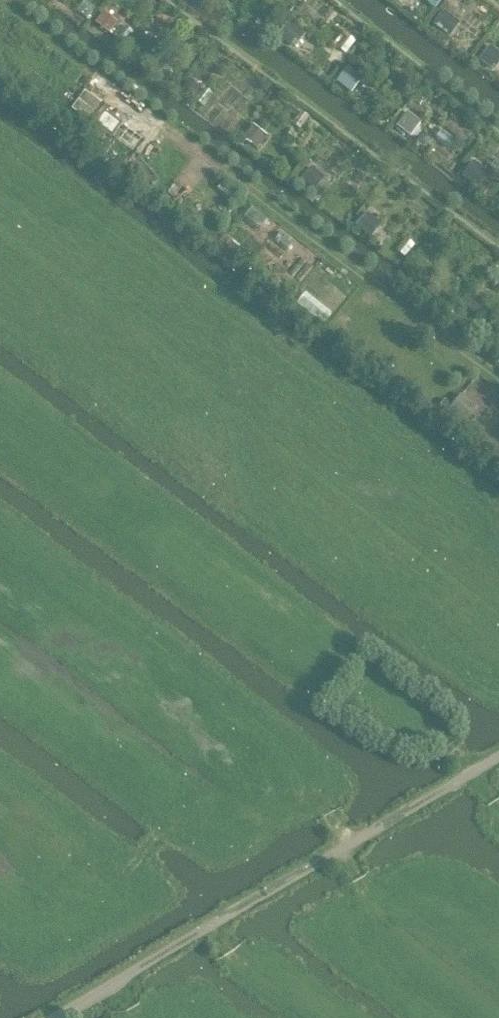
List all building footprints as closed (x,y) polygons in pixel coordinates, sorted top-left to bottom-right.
[(100,131),(107,136),(110,139),(121,124),(107,114),(110,109),(102,104),(101,105),(85,92),(72,111),(88,123),(96,129),(96,128),(100,131)]
